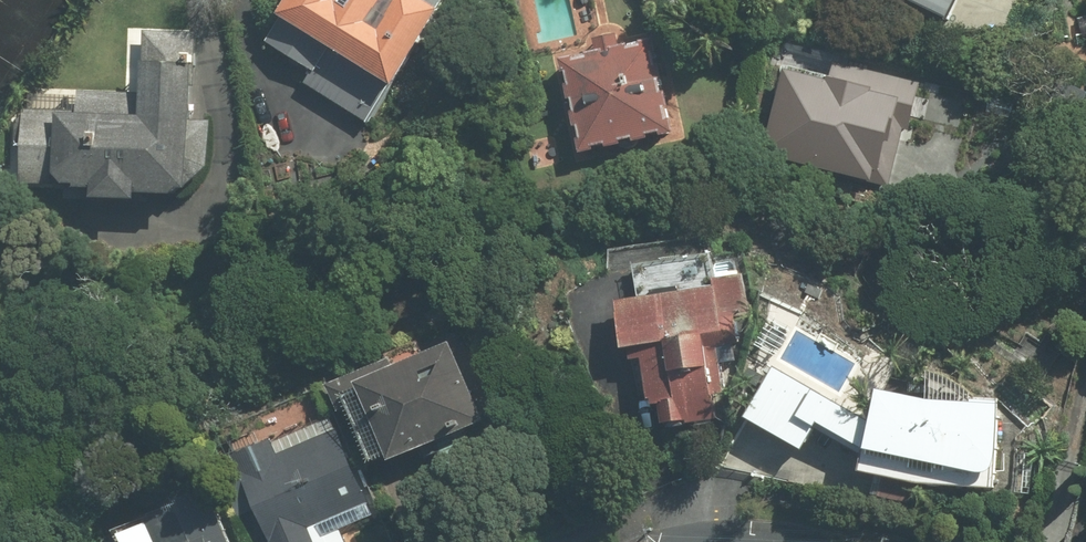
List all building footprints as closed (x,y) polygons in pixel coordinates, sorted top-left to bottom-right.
[(398,84),(449,0),(292,0),(283,14),(398,84)] [(950,18),(959,0),(914,0),(950,18)] [(23,187),(194,190),(197,31),(145,30),(143,114),(25,112),(23,187)] [(554,53),(578,157),(681,133),(658,30),(554,53)] [(772,156),(893,185),(919,79),(840,60),(835,77),(794,67),(772,156)] [(716,284),(617,299),(624,345),(640,347),(653,433),(737,421),(728,362),(743,360),(737,318),(753,316),(747,276),(716,280),(716,284)] [(449,327),(353,369),(395,467),(492,425),(449,327)] [(781,370),(753,419),(849,472),(1003,497),(1016,411),(887,393),(879,428),(781,370)] [(235,453),(276,541),(347,541),(343,532),(381,516),(333,409),(235,453)] [(207,476),(174,489),(180,505),(111,529),(116,541),(231,541),(207,476)]
